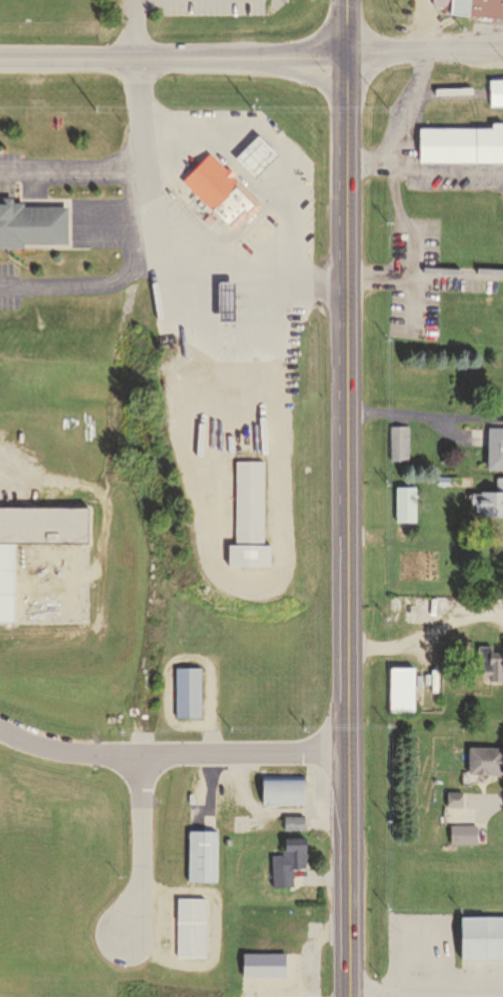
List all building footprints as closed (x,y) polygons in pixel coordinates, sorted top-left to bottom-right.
[(431,3),(449,4),(448,16),(469,18),(470,0),(431,0),(431,3)] [(473,9),(502,9),(502,0),(473,0),(473,9)] [(490,104),(502,104),(502,80),(489,80),(490,104)] [(418,163),(502,162),(502,131),(502,125),(492,125),(492,130),(418,130),(418,163)] [(228,160),(248,180),(270,157),(250,137),(228,160)] [(177,181),(225,227),(249,200),(200,154),(177,181)] [(10,247),(0,247),(0,203),(58,205),(57,239),(10,238),(10,247)] [(390,425),(391,460),(410,460),(410,425),(390,425)] [(487,467),(502,467),(502,430),(487,430),(487,467)] [(236,463),(236,545),(226,545),(226,566),(269,566),(269,546),(263,547),(263,463),(236,463)] [(439,474),(439,483),(450,483),(450,474),(439,474)] [(498,493),(471,493),(471,505),(475,505),(475,512),(487,512),(487,518),(502,518),(502,477),(497,477),(498,493)] [(397,486),(397,520),(416,520),(416,486),(397,486)] [(478,666),(482,666),(483,677),(491,677),(491,682),(502,682),(502,678),(502,652),(491,652),(491,647),(478,647),(478,666)] [(177,667),(178,717),(201,716),(200,666),(177,667)] [(390,666),(390,710),(413,710),(413,666),(390,666)] [(468,774),(502,773),(502,749),(467,750),(468,774)] [(260,775),(260,800),(301,799),(301,774),(260,775)] [(446,790),(446,806),(462,807),(462,791),(446,790)] [(284,816),(283,829),(304,829),(304,816),(284,816)] [(450,825),(450,842),(476,843),(476,825),(450,825)] [(188,830),(188,880),(217,880),(218,830),(188,830)] [(291,889),(290,869),(307,869),(305,839),(282,840),(283,853),(269,854),(270,890),(291,889)] [(176,897),(176,952),(205,952),(205,898),(176,897)] [(460,959),(502,959),(502,919),(460,919),(460,959)]
